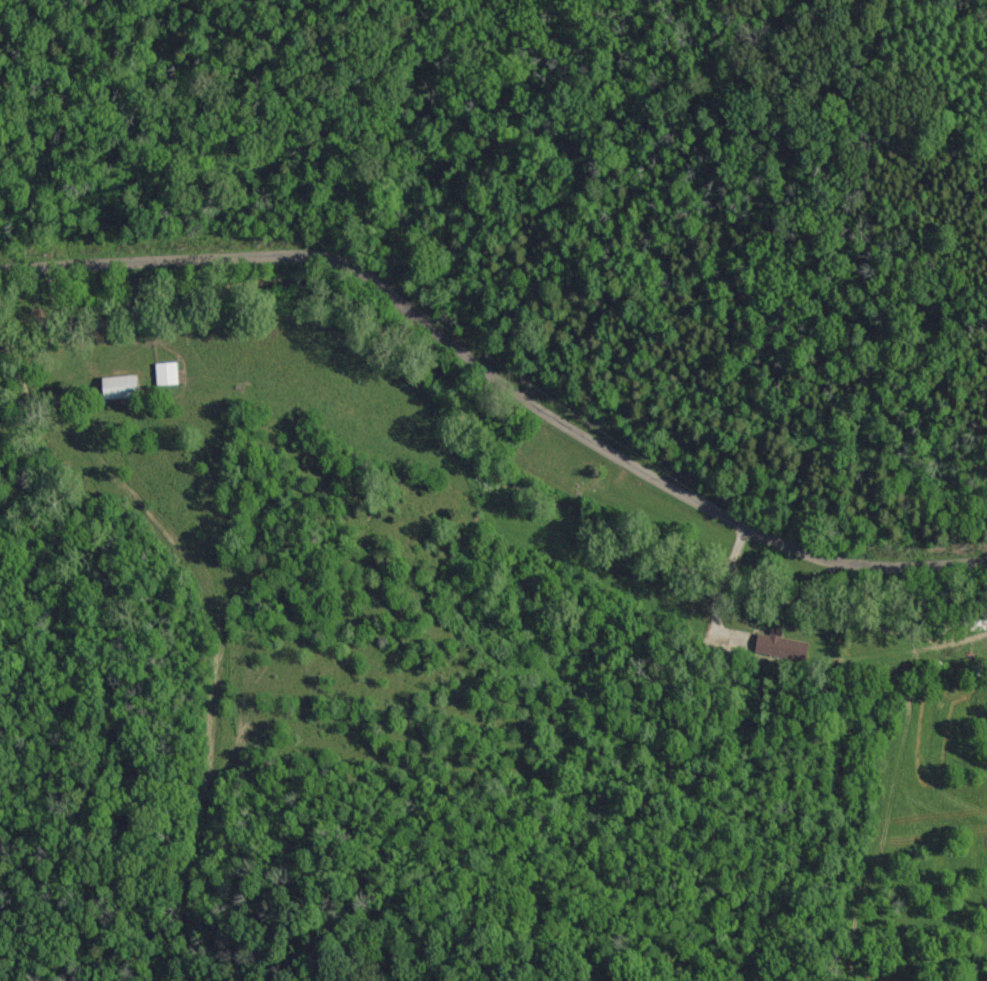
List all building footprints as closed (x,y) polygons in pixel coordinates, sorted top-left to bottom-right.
[(96,380),(99,401),(136,396),(133,374),(96,380)] [(781,638),(782,632),(769,629),(768,635),(758,633),(754,653),(801,661),(805,642),(781,638)]
